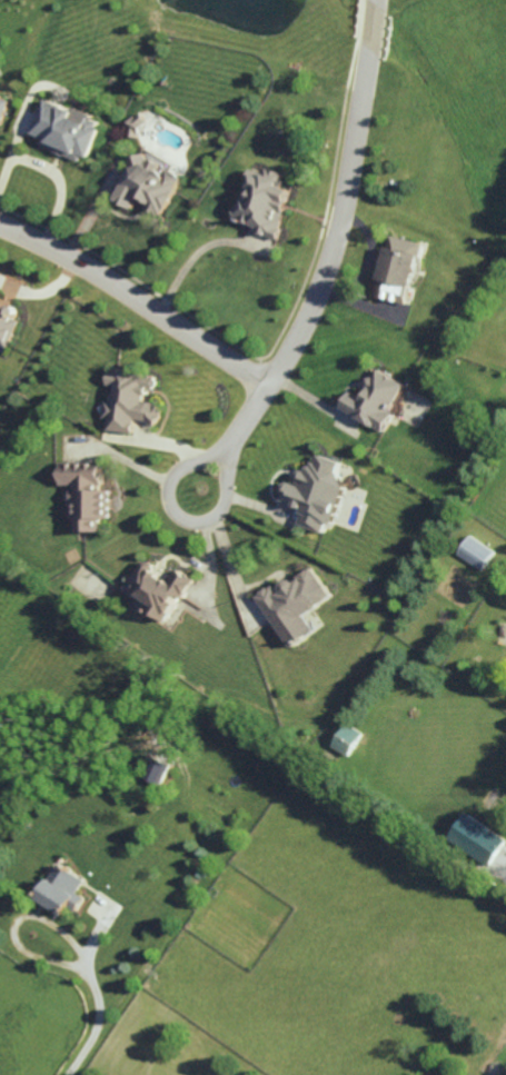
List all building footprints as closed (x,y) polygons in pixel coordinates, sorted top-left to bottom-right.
[(0,95),(0,127),(2,128),(11,99),(0,95)] [(35,134),(44,137),(41,146),(88,162),(103,119),(47,99),(35,134)] [(124,135),(135,141),(147,119),(136,112),(124,135)] [(118,201),(134,208),(137,201),(167,214),(183,176),(171,171),(174,164),(145,151),(138,167),(133,165),(118,201)] [(292,189),(282,187),(286,174),(268,169),(267,173),(252,169),(242,206),(237,205),(233,219),(257,226),(255,232),(278,239),(292,189)] [(424,243),(391,235),(376,296),(410,304),(424,243)] [(20,320),(14,318),(18,309),(0,301),(0,345),(8,348),(20,320)] [(135,433),(137,420),(161,423),(164,405),(151,404),(156,374),(110,368),(107,385),(111,386),(106,418),(110,419),(108,429),(135,433)] [(343,408),(383,430),(408,384),(378,368),(362,396),(352,391),(343,408)] [(349,482),(338,478),(343,461),(317,453),(311,472),(301,469),(297,484),(287,482),(281,500),(305,507),(300,525),(326,533),(329,522),(335,524),(349,482)] [(103,532),(103,518),(113,518),(113,480),(104,480),(104,463),(61,462),(61,487),(70,488),(70,519),(77,519),(77,531),(103,532)] [(458,554),(482,570),(495,551),(471,535),(458,554)] [(197,579),(180,569),(175,578),(144,559),(126,589),(150,602),(146,610),(166,622),(181,596),(186,599),(197,579)] [(334,597),(314,567),(294,580),(292,578),(278,586),(277,583),(257,596),(290,647),(316,631),(305,615),(334,597)] [(362,731),(346,722),(333,747),(349,756),(362,731)] [(148,778),(162,785),(173,765),(159,757),(148,778)] [(491,866),(505,844),(505,838),(468,812),(450,839),(491,866)] [(76,911),(85,897),(77,892),(85,880),(67,868),(65,872),(57,867),(36,899),(63,916),(69,907),(76,911)]
